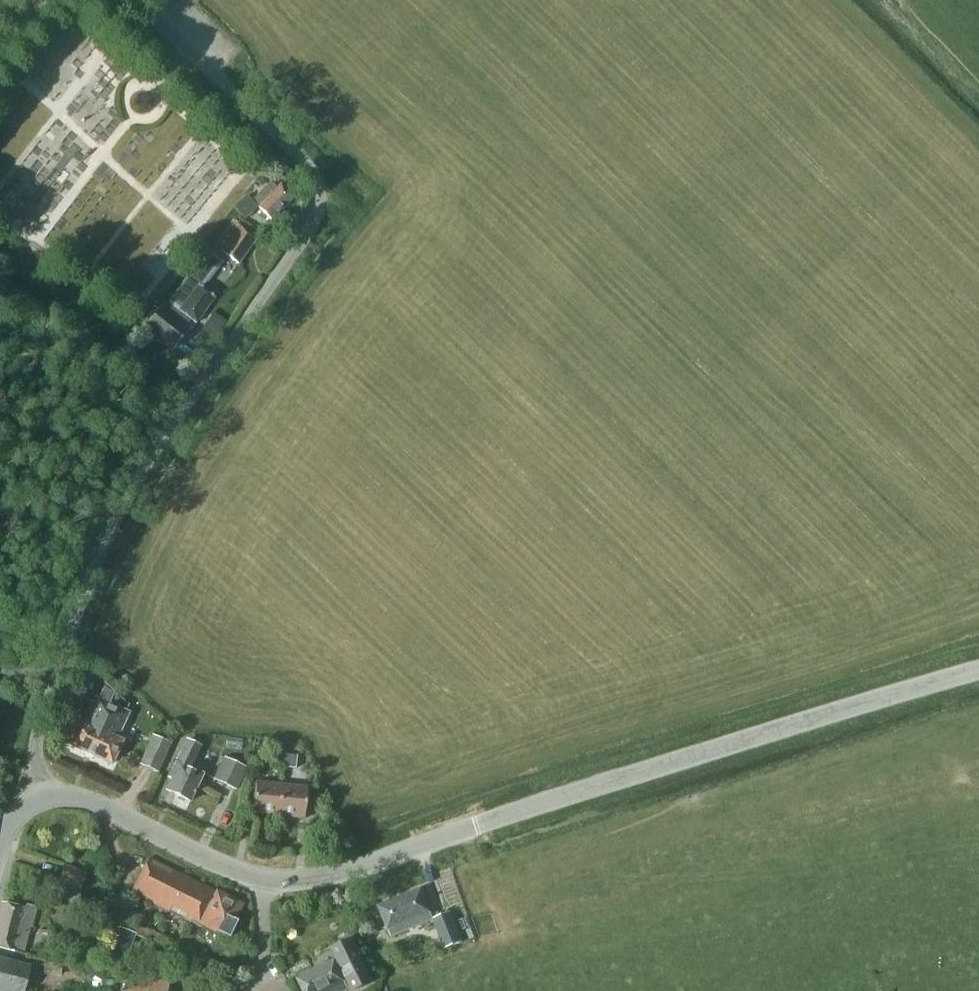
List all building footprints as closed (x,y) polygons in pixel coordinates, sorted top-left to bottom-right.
[(271,181),(252,200),(246,195),(234,206),(245,217),(257,205),(271,219),(294,196),(281,183),(277,187),(271,181)] [(190,278),(175,297),(170,303),(178,310),(195,322),(214,297),(200,286),(205,279),(220,259),(223,261),(227,255),(238,263),(256,237),(236,222),(233,225),(230,223),(214,246),(210,251),(208,249),(188,277),(190,278)] [(190,326),(162,303),(157,309),(154,306),(143,319),(147,322),(143,327),(171,350),(190,326)] [(203,326),(214,336),(228,320),(216,311),(203,326)] [(114,691),(120,684),(108,675),(102,682),(114,691)] [(103,714),(111,699),(97,692),(83,722),(81,721),(79,720),(68,743),(92,754),(107,723),(101,720),(104,715),(103,714)] [(114,692),(111,699),(103,714),(104,715),(101,720),(107,723),(92,754),(111,763),(121,740),(116,738),(128,712),(125,711),(128,705),(114,692)] [(171,743),(152,734),(139,763),(158,771),(171,743)] [(190,801),(202,773),(189,767),(199,745),(186,739),(176,761),(175,760),(168,777),(170,778),(165,789),(190,801)] [(270,765),(283,767),(284,753),(271,752),(270,765)] [(283,767),(296,768),(297,755),(284,753),(283,767)] [(223,756),(212,779),(236,790),(247,767),(223,756)] [(252,812),(278,815),(281,784),(255,781),(252,812)] [(306,787),(281,784),(278,815),(303,818),(306,787)] [(233,919),(241,904),(217,892),(148,857),(131,892),(200,926),(202,923),(229,937),(237,920),(233,919)] [(78,897),(87,872),(65,863),(58,880),(64,882),(61,891),(78,897)] [(391,935),(433,918),(430,910),(430,909),(421,888),(379,905),(388,926),(391,935)] [(36,906),(25,903),(24,908),(1,902),(0,906),(0,946),(24,951),(30,925),(31,926),(36,906)] [(459,943),(447,911),(433,917),(433,918),(444,949),(459,943)] [(117,926),(106,956),(124,963),(136,933),(117,926)] [(351,986),(353,990),(354,990),(375,980),(354,938),(332,948),(337,958),(297,978),(303,990),(340,990),(351,986)] [(30,965),(0,958),(0,990),(23,990),(30,965)] [(166,980),(132,990),(169,990),(166,980)]
